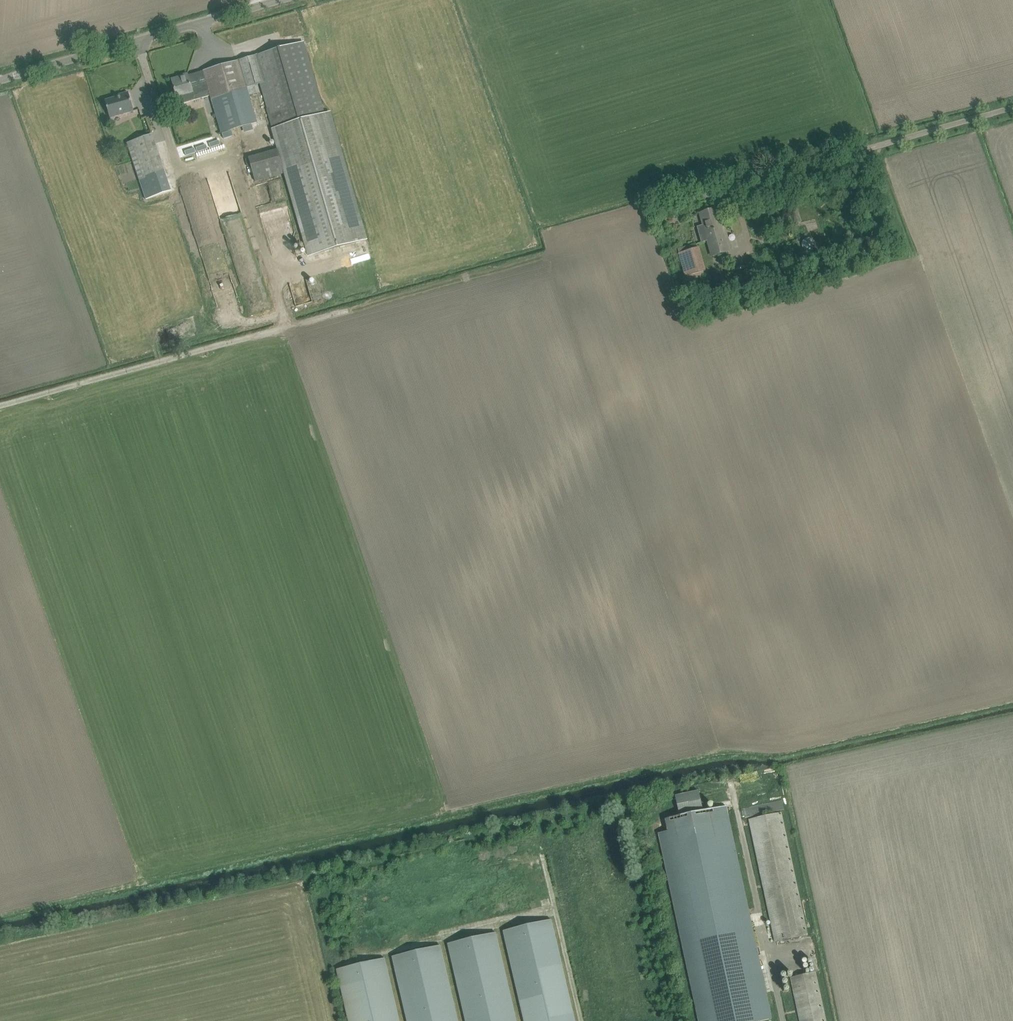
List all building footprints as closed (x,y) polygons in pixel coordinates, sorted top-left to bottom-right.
[(210,91),(211,96),(222,133),(242,127),(243,132),(259,128),(249,96),(260,93),(258,85),(260,84),(273,128),(279,149),(249,158),(255,182),(286,173),(310,256),(366,240),(329,112),(323,114),(302,42),(204,71),(207,83),(210,91)] [(181,77),(172,80),(177,97),(179,105),(211,96),(210,91),(207,83),(191,87),(188,77),(182,79),(181,77)] [(110,118),(134,111),(128,93),(120,95),(120,97),(105,101),(110,118)] [(139,181),(165,173),(152,135),(127,143),(139,181)] [(186,160),(222,150),(220,143),(184,153),(186,160)] [(270,203),(271,224),(287,224),(285,183),(259,184),(259,203),(270,203)] [(722,227),(716,209),(700,213),(704,225),(697,227),(701,243),(708,241),(712,256),(731,251),(727,236),(724,227),(722,227)] [(705,289),(700,273),(705,271),(699,248),(678,254),(685,276),(687,276),(689,283),(685,284),(688,293),(691,292),(705,289)] [(811,265),(820,263),(818,252),(808,254),(811,265)] [(721,307),(718,297),(702,301),(705,311),(721,307)] [(675,796),(679,815),(703,810),(699,791),(675,796)] [(659,834),(699,1020),(760,1020),(772,1019),(727,808),(726,806),(664,819),(667,832),(659,834)] [(749,819),(774,932),(776,942),(807,935),(781,813),(749,819)] [(551,919),(503,931),(524,1020),(575,1020),(551,919)] [(495,932),(448,943),(466,1020),(516,1020),(495,932)] [(407,1020),(458,1020),(440,945),(392,956),(407,1020)] [(384,958),(337,969),(349,1020),(399,1020),(384,958)] [(801,975),(791,977),(801,1020),(825,1020),(815,972),(801,975)]
